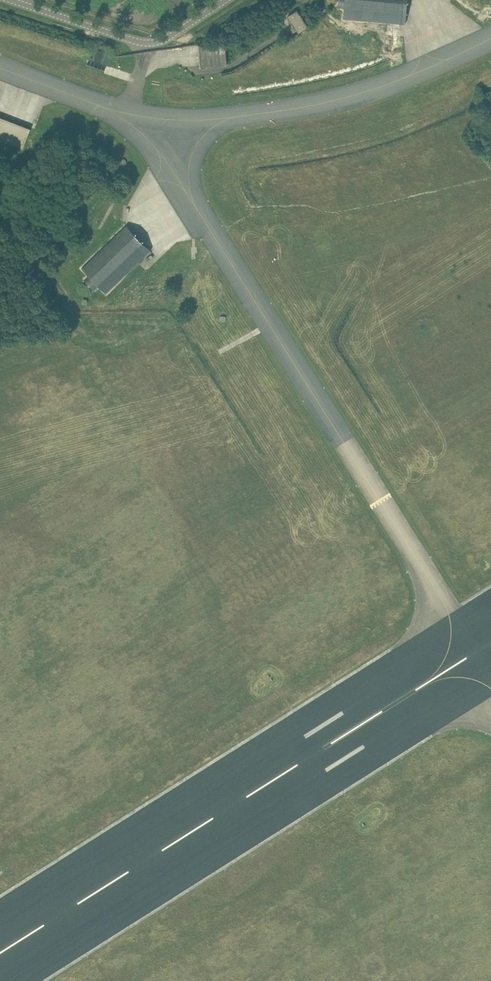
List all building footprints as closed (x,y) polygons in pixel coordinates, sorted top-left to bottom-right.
[(344,8),(343,18),(405,24),(407,0),(338,0),(338,8),(344,8)] [(308,26),(297,10),(288,16),(299,32),(308,26)] [(200,67),(201,67),(202,66),(227,64),(226,43),(200,44),(200,43),(198,43),(200,67)] [(81,56),(80,57),(114,68),(114,67),(81,56)] [(23,148),(31,128),(0,116),(0,139),(23,148)] [(88,275),(83,279),(94,290),(99,286),(106,293),(151,250),(126,225),(82,267),(88,275)]
